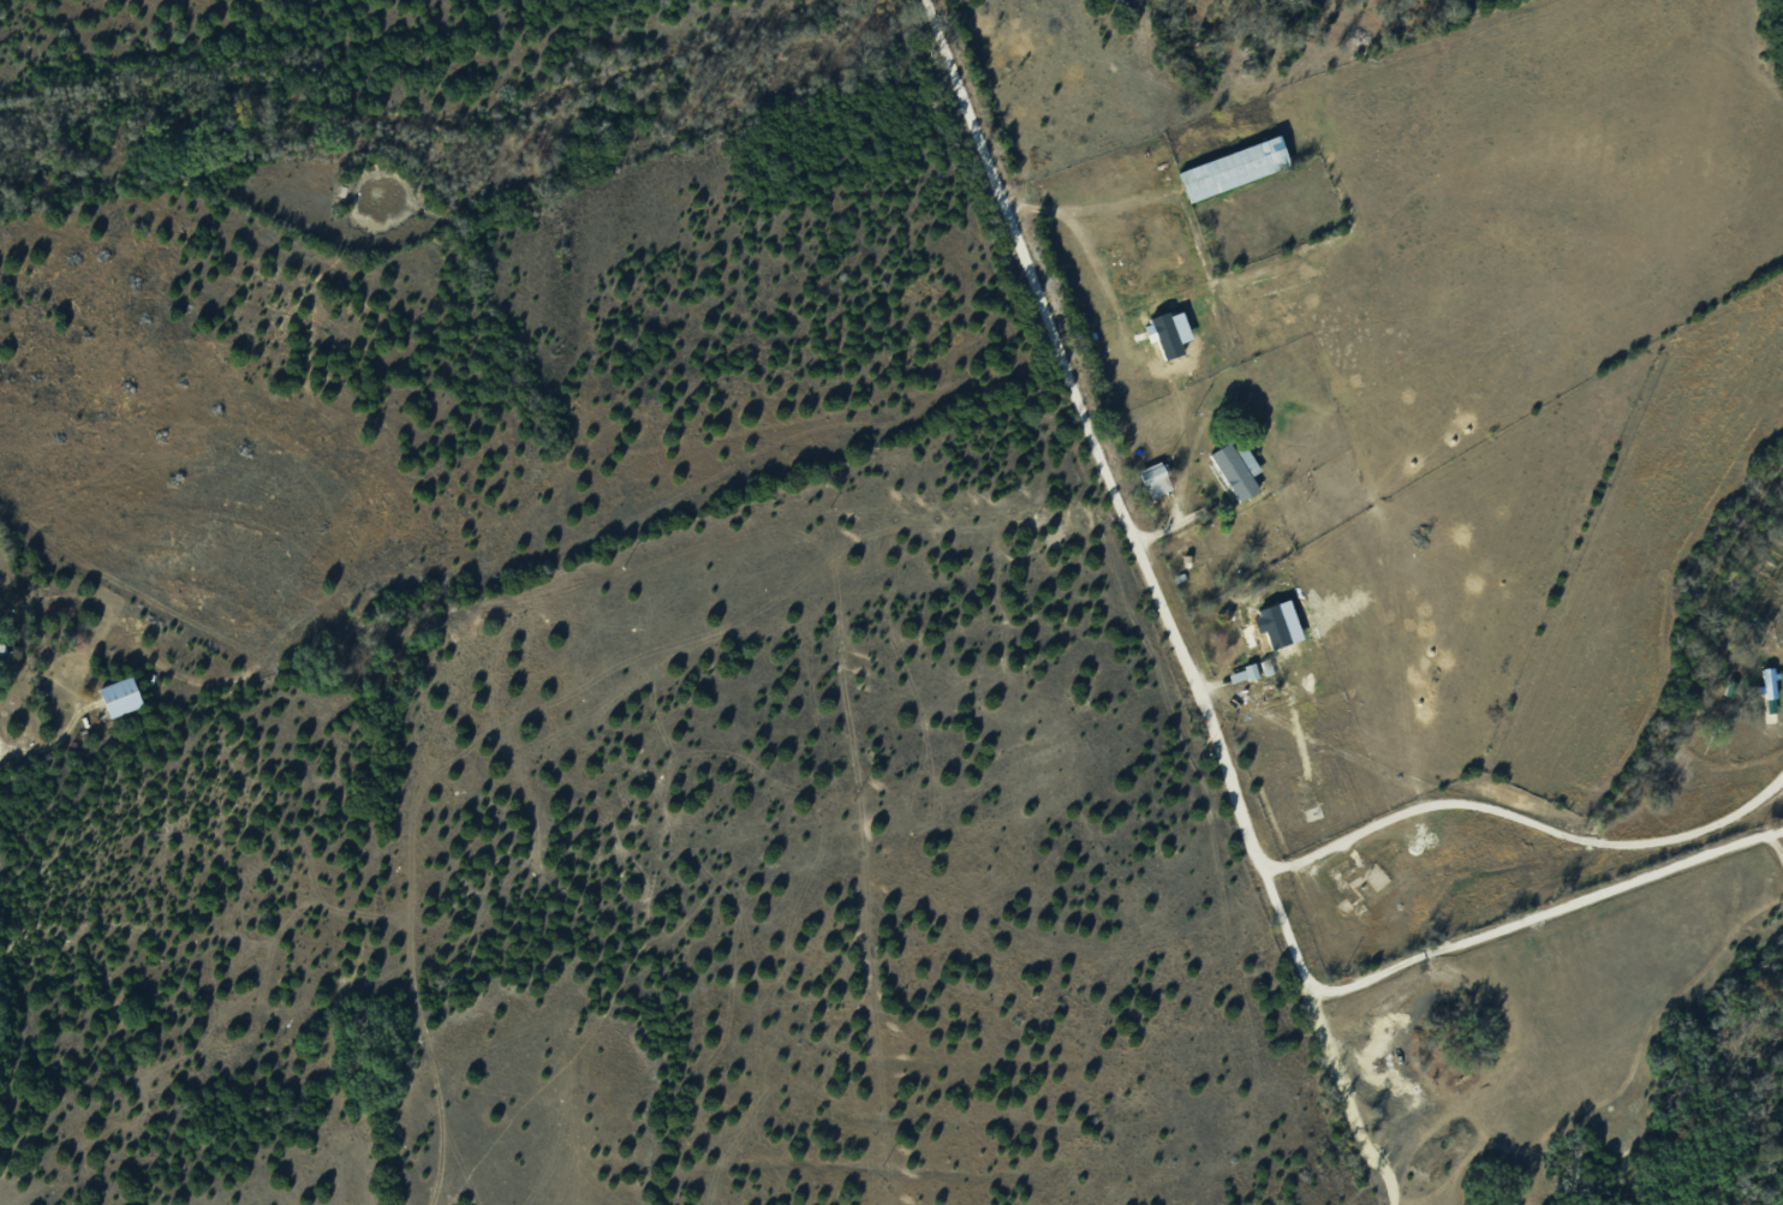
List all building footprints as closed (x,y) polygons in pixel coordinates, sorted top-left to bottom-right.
[(1289,166),(1278,135),(1179,171),(1190,202),(1289,166)] [(1210,452),(1236,502),(1260,490),(1252,475),(1259,471),(1245,444),(1234,449),(1230,442),(1210,452)] [(1140,468),(1149,497),(1172,490),(1163,461),(1140,468)] [(1255,629),(1246,602),(1236,606),(1246,633),(1255,629)] [(9,664),(10,650),(4,650),(5,634),(0,634),(0,664),(9,664)] [(1228,673),(1231,684),(1259,675),(1255,664),(1228,673)] [(1766,724),(1777,723),(1775,668),(1763,669),(1766,724)] [(110,718),(143,705),(132,675),(99,688),(110,718)]
